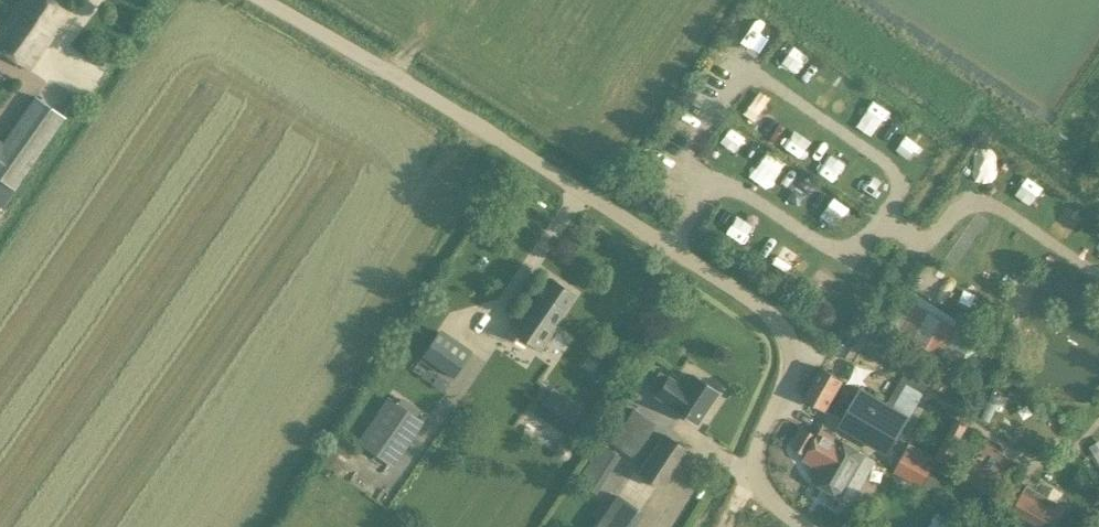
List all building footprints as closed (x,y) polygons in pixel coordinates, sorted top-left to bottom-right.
[(47,0),(18,0),(0,26),(0,53),(25,71),(65,13),(47,0)] [(764,18),(742,23),(748,48),(770,42),(764,18)] [(795,43),(780,62),(797,76),(812,58),(795,43)] [(3,207),(66,119),(35,97),(2,143),(0,141),(0,205),(3,207)] [(770,134),(777,114),(758,107),(751,127),(770,134)] [(907,123),(896,142),(920,157),(931,138),(907,123)] [(731,124),(718,141),(737,155),(749,138),(731,124)] [(831,177),(846,152),(833,144),(818,169),(831,177)] [(979,150),(964,167),(983,183),(998,166),(979,150)] [(1024,174),(1014,195),(1034,204),(1044,184),(1024,174)] [(832,194),(821,213),(842,226),(854,208),(832,194)] [(1076,234),(1090,216),(1070,201),(1057,220),(1076,234)] [(729,234),(747,241),(754,223),(735,216),(729,234)] [(782,266),(790,247),(769,237),(761,257),(782,266)] [(911,288),(931,299),(944,278),(923,266),(911,288)] [(541,352),(557,328),(553,325),(574,295),(549,278),(529,309),(512,333),(541,352)] [(934,297),(976,324),(987,306),(971,295),(969,297),(944,281),(934,297)] [(941,355),(967,371),(986,338),(910,290),(905,298),(889,325),(900,331),(941,355)] [(509,397),(534,350),(493,328),(472,367),(489,376),(485,384),(509,397)] [(453,377),(470,351),(440,330),(412,370),(442,392),(452,376),(453,377)] [(843,381),(821,367),(804,399),(826,412),(843,381)] [(895,373),(886,368),(875,387),(885,392),(895,373)] [(683,387),(668,377),(666,379),(659,374),(649,389),(656,394),(655,396),(672,407),(671,407),(696,424),(717,392),(691,375),(683,387)] [(894,407),(861,387),(837,428),(888,457),(912,417),(924,394),(907,384),(894,407)] [(568,432),(583,409),(552,387),(551,390),(534,412),(566,435),(568,432)] [(993,392),(982,416),(991,420),(996,410),(996,409),(1002,396),(993,392)] [(420,411),(401,398),(397,405),(388,399),(358,443),(392,466),(422,422),(416,417),(420,411)] [(655,424),(634,409),(610,443),(633,458),(655,424)] [(843,497),(852,502),(877,458),(862,450),(863,447),(821,425),(817,431),(804,425),(791,447),(805,455),(801,461),(817,469),(811,479),(842,499),(843,497)] [(636,472),(662,490),(687,451),(661,434),(636,472)] [(590,492),(615,454),(600,444),(576,483),(590,492)] [(933,467),(910,454),(906,452),(895,472),(922,486),(933,468),(933,467)] [(1036,526),(1056,526),(1067,506),(1027,485),(1011,513),(1036,526)] [(632,502),(610,492),(594,526),(597,526),(620,526),(632,502)] [(929,526),(956,526),(958,524),(938,512),(929,526)]
